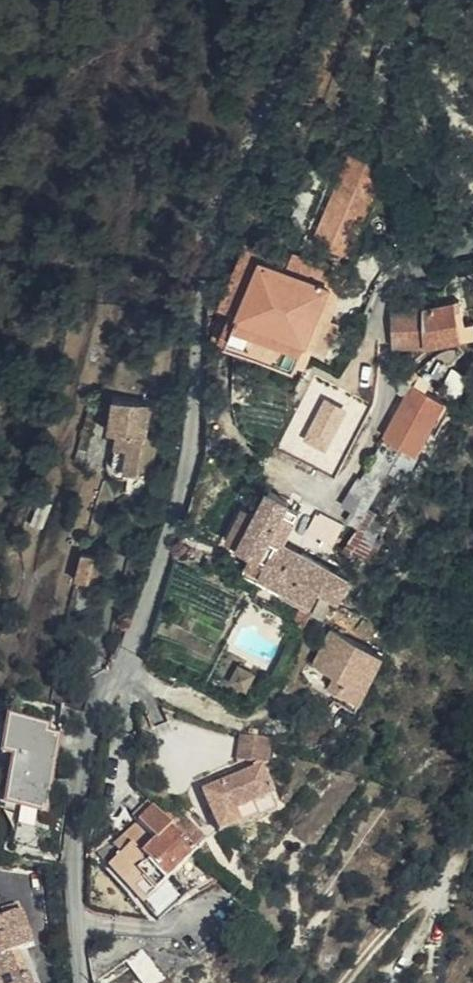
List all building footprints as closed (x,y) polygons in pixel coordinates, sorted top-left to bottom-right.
[(347,254),(382,173),(350,160),(316,241),(347,254)] [(304,341),(314,345),(324,323),(313,318),(329,276),(288,259),(284,267),(261,258),(265,250),(246,242),(217,303),(229,309),(235,334),(295,360),(304,341)] [(288,259),(329,276),(331,269),(291,251),(288,259)] [(313,318),(324,323),(342,282),(329,276),(313,318)] [(292,366),(295,360),(235,334),(229,309),(220,325),(221,342),(289,372),(292,366)] [(431,349),(465,350),(466,337),(454,336),(455,315),(423,316),(388,310),(383,342),(415,348),(431,349)] [(465,319),(467,336),(472,335),(472,317),(465,319)] [(324,323),(314,345),(323,348),(332,327),(324,323)] [(295,360),(306,365),(314,345),(304,341),(295,360)] [(292,366),(301,370),(303,371),(306,365),(295,360),(292,366)] [(352,394),(310,374),(278,439),(333,465),(340,449),(352,426),(363,404),(349,399),(352,394)] [(410,450),(435,406),(401,388),(377,428),(380,431),(359,470),(356,479),(345,505),(341,515),(352,522),(398,443),(410,450)] [(126,424),(135,425),(139,404),(102,397),(95,430),(105,431),(100,459),(101,465),(105,471),(136,478),(145,438),(133,435),(125,434),(126,424)] [(133,435),(135,425),(126,424),(125,434),(133,435)] [(333,465),(278,439),(274,450),(332,477),(336,467),(333,465)] [(340,449),(333,465),(336,467),(339,469),(347,453),(340,449)] [(345,505),(356,479),(351,478),(337,501),(345,505)] [(313,590),(334,601),(343,582),(295,556),(291,563),(268,550),(272,543),(275,545),(293,513),(282,508),(286,502),(265,492),(255,513),(244,508),(226,542),(247,553),(241,563),(308,597),(313,590)] [(336,527),(338,522),(314,509),(311,515),(336,527)] [(327,547),(336,527),(311,515),(301,534),(327,547)] [(291,563),(295,556),(275,545),(272,543),(268,550),(291,563)] [(308,597),(241,563),(235,569),(274,588),(271,596),(293,607),(300,611),(308,597)] [(274,588),(235,569),(232,575),(271,596),(274,588)] [(300,611),(293,607),(286,620),(288,622),(296,626),(303,613),(300,611)] [(293,632),(296,626),(288,622),(285,628),(293,632)] [(364,646),(317,626),(302,662),(315,668),(312,675),(322,680),(320,685),(342,695),(364,646)] [(322,680),(312,675),(310,681),(320,685),(322,680)] [(338,703),(342,695),(320,685),(317,693),(338,703)] [(17,811),(35,737),(23,733),(24,727),(0,721),(0,806),(17,811)] [(251,735),(221,731),(218,756),(249,759),(251,735)] [(186,791),(193,805),(210,820),(216,825),(222,823),(244,770),(242,766),(220,776),(204,783),(186,791)] [(200,776),(204,783),(220,776),(216,769),(200,776)] [(250,783),(244,770),(222,823),(237,815),(250,783)] [(260,804),(250,783),(237,815),(260,804)] [(210,820),(193,805),(204,828),(210,820)] [(17,811),(0,806),(0,847),(7,848),(17,811)] [(157,831),(134,809),(119,826),(137,843),(145,835),(171,862),(180,853),(175,849),(157,831)] [(157,831),(175,849),(186,838),(167,820),(157,831)] [(210,820),(204,828),(205,831),(216,825),(210,820)] [(137,843),(119,826),(106,841),(123,859),(137,843)] [(145,835),(137,843),(123,859),(149,885),(171,862),(145,835)]
